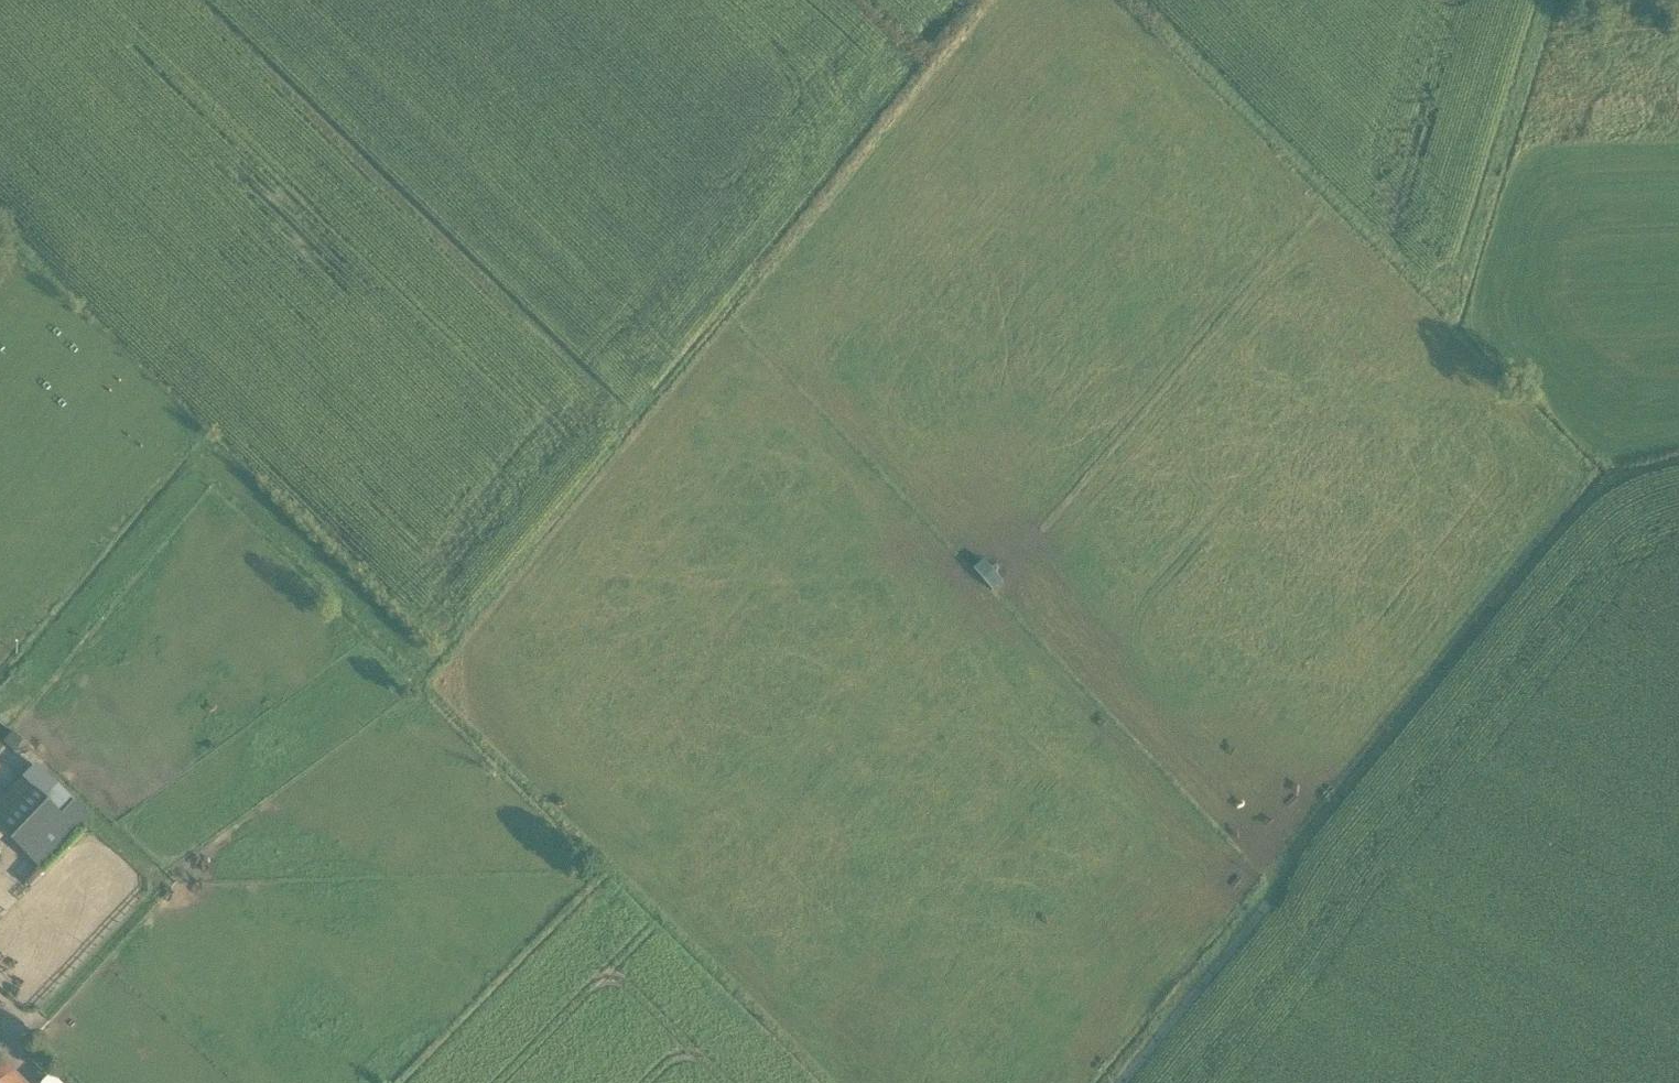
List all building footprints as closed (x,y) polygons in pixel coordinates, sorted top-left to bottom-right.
[(974,571),(992,592),(1002,583),(984,562),(974,571)] [(0,805),(0,831),(21,853),(57,815),(22,781),(0,805)] [(2,1059),(0,1061),(0,1082),(21,1082),(2,1059)] [(32,1077),(38,1082),(55,1082),(56,1082),(42,1068),(32,1077)]
